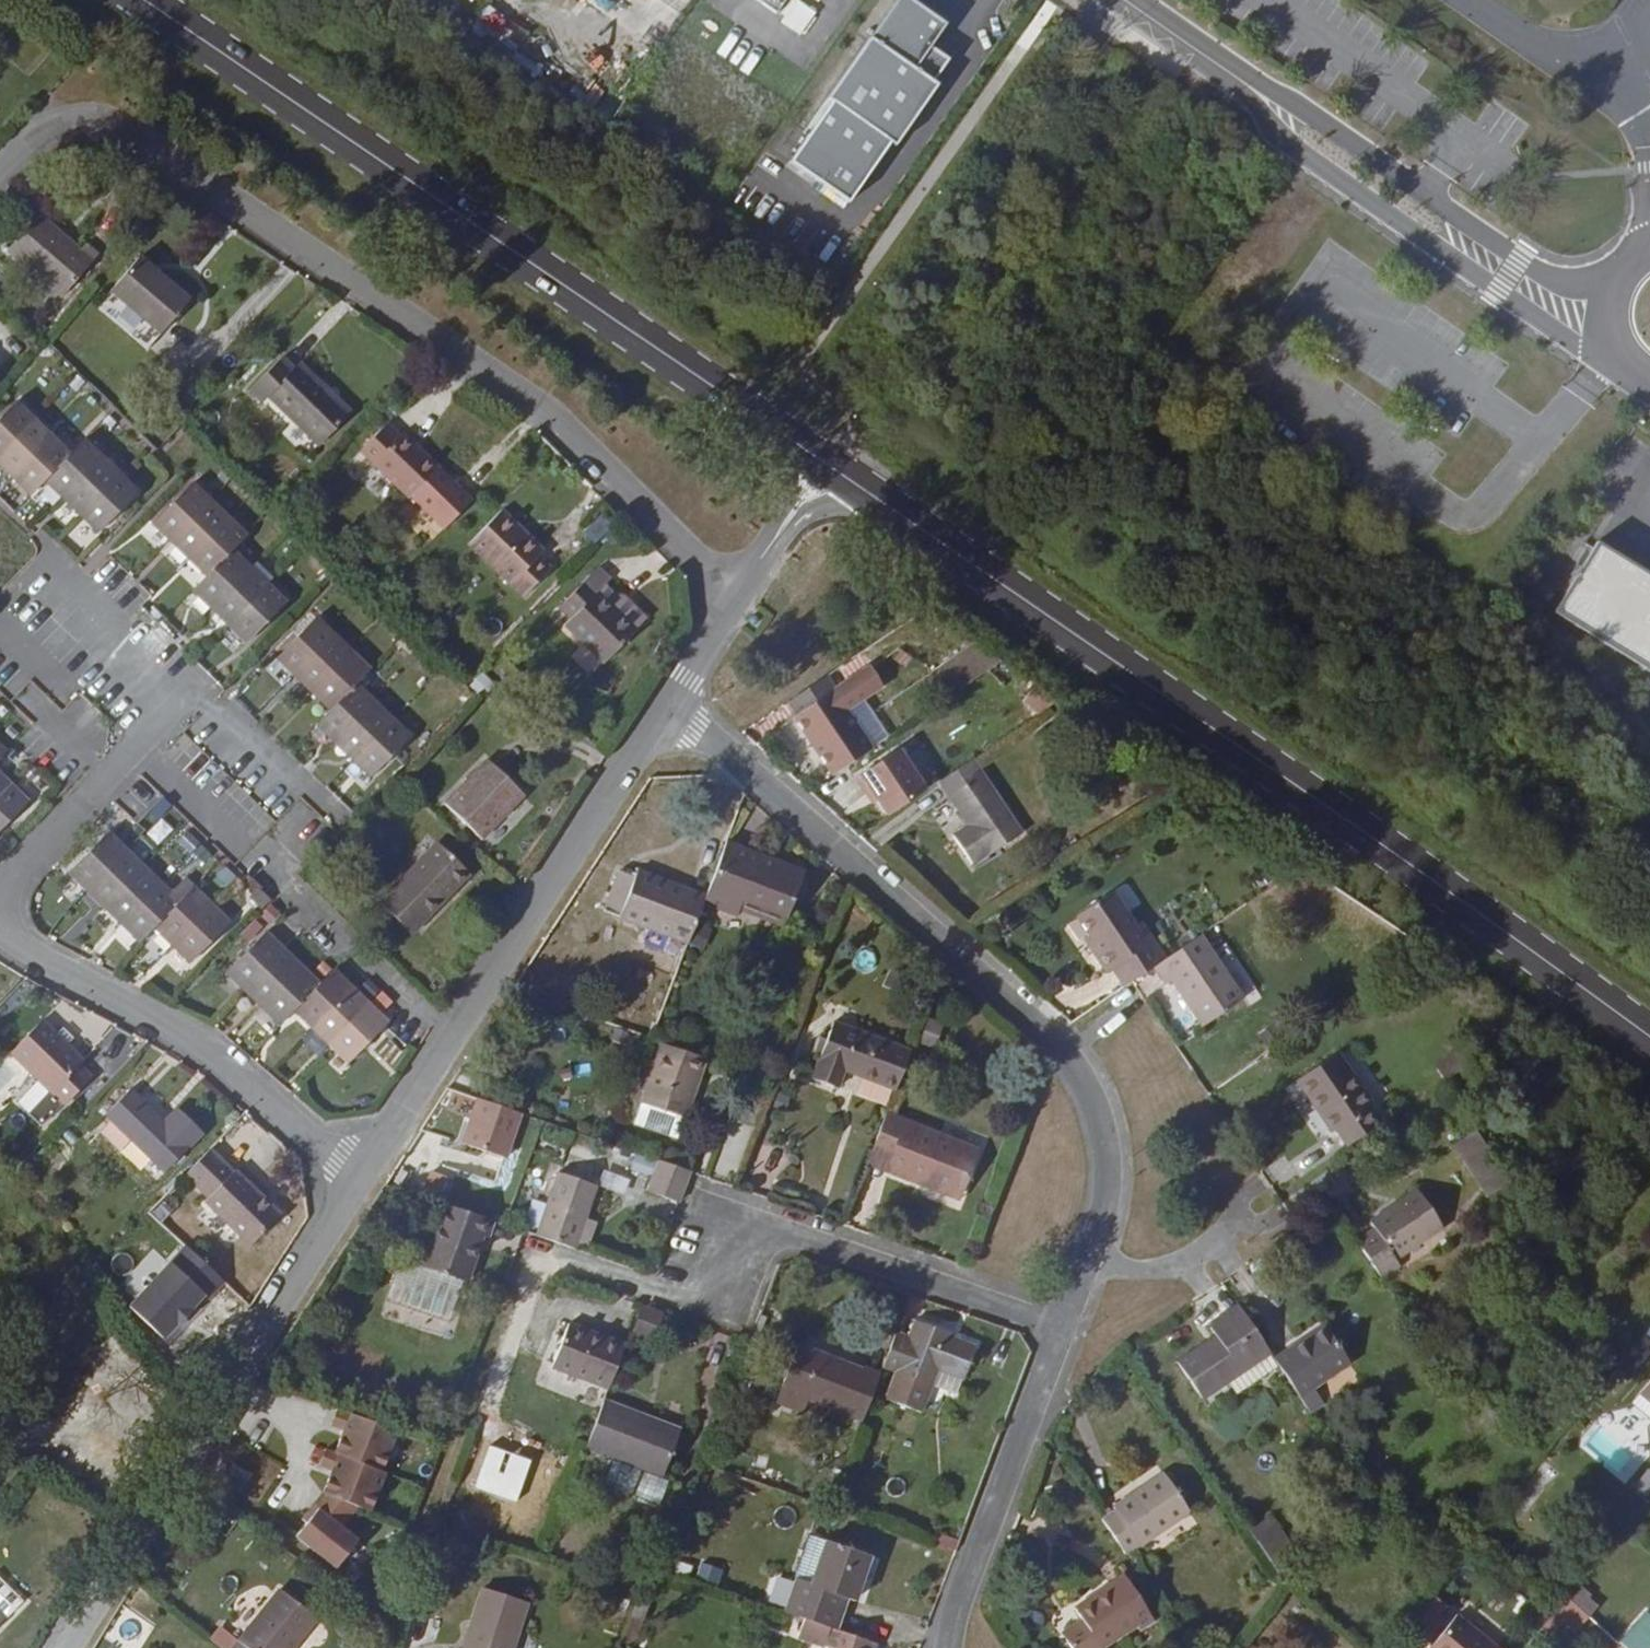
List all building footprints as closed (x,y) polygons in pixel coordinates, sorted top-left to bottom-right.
[(791,4),(786,0),(767,0),(758,13),(777,25),(791,4)] [(805,90),(811,94),(770,154),(830,194),(871,134),(875,138),(918,76),(912,72),(928,49),(909,36),(925,14),(905,0),(866,0),(805,90)] [(89,240),(76,229),(68,236),(27,203),(0,236),(0,242),(52,285),(89,240)] [(96,284),(146,327),(174,293),(123,251),(96,284)] [(250,392),(254,387),(307,435),(335,403),(285,356),(281,360),(268,348),(238,380),(250,392)] [(85,528),(125,486),(71,435),(58,449),(2,397),(0,399),(0,473),(19,490),(32,477),(85,528)] [(387,425),(376,415),(349,443),(396,488),(426,457),(390,422),(387,425)] [(180,582),(234,634),(273,594),(218,542),(232,527),(178,476),(140,516),(194,567),(180,582)] [(506,518),(490,503),(460,535),(514,587),(539,560),(526,548),(501,524),(506,518)] [(501,524),(526,548),(532,543),(506,518),(501,524)] [(1608,547),(1566,617),(1649,668),(1649,573),(1608,547)] [(560,619),(595,653),(621,624),(599,603),(604,599),(575,571),(549,598),(565,613),(560,619)] [(621,624),(625,619),(604,599),(599,603),(621,624)] [(305,715),(359,768),(398,728),(343,674),(356,660),(303,609),(265,649),(318,702),(305,715)] [(823,686),(814,672),(779,696),(789,710),(785,712),(823,767),(858,741),(820,688),(823,686)] [(863,790),(876,809),(915,783),(887,743),(844,772),(855,787),(859,784),(863,790)] [(513,783),(478,751),(436,795),(471,827),(513,783)] [(1009,833),(957,755),(926,776),(957,822),(941,832),(961,861),(976,851),(978,853),(1009,833)] [(15,796),(0,780),(0,811),(15,796)] [(859,784),(855,787),(858,793),(863,790),(859,784)] [(141,920),(178,954),(217,915),(182,880),(167,892),(96,825),(55,866),(128,934),(141,920)] [(428,833),(373,891),(404,920),(459,863),(428,833)] [(716,834),(695,891),(693,896),(725,909),(732,893),(774,909),(793,863),(771,855),(768,862),(745,854),(748,846),(716,834)] [(678,936),(693,896),(695,891),(626,866),(624,871),(607,865),(593,903),(678,936)] [(1144,958),(1153,952),(1128,916),(1121,921),(1098,886),(1064,908),(1074,922),(1068,927),(1094,966),(1100,962),(1112,980),(1119,975),(1144,958)] [(282,1004),(337,1055),(375,1016),(328,972),(321,965),(307,978),(253,926),(214,966),(269,1017),(282,1004)] [(1232,991),(1189,928),(1153,952),(1144,958),(1157,977),(1162,974),(1192,1019),(1232,991)] [(0,1043),(0,1051),(50,1097),(76,1070),(64,1059),(68,1053),(26,1015),(0,1043)] [(832,1063),(884,1082),(899,1043),(821,1016),(800,1071),(826,1081),(830,1071),(832,1063)] [(690,1069),(696,1051),(652,1036),(631,1095),(675,1110),(683,1087),(677,1085),(683,1067),(690,1069)] [(1422,1066),(1428,1075),(1457,1055),(1448,1042),(1432,1053),(1435,1058),(1422,1066)] [(1324,1123),(1335,1138),(1367,1117),(1356,1100),(1360,1098),(1326,1046),(1284,1074),(1319,1126),(1324,1123)] [(1432,1053),(1419,1061),(1422,1066),(1435,1058),(1432,1053)] [(830,1071),(881,1090),(884,1082),(832,1063),(830,1071)] [(677,1085),(683,1087),(690,1069),(683,1067),(677,1085)] [(99,1113),(119,1131),(155,1165),(191,1126),(164,1100),(152,1112),(117,1081),(92,1107),(99,1113)] [(514,1105),(471,1091),(455,1136),(498,1150),(514,1105)] [(880,1149),(876,1163),(915,1177),(918,1170),(954,1183),(970,1140),(875,1107),(862,1143),(880,1149)] [(87,1125),(107,1143),(119,1131),(99,1113),(87,1125)] [(1488,1160),(1462,1122),(1441,1137),(1468,1174),(1488,1160)] [(222,1164),(199,1141),(174,1167),(197,1189),(195,1193),(241,1236),(270,1204),(224,1162),(222,1164)] [(880,1149),(862,1143),(857,1156),(876,1163),(880,1149)] [(640,1182),(670,1193),(682,1163),(651,1153),(640,1182)] [(1477,1187),(1497,1173),(1488,1160),(1468,1174),(1477,1187)] [(426,1163),(417,1189),(431,1193),(440,1168),(426,1163)] [(551,1165),(530,1227),(568,1240),(590,1178),(551,1165)] [(918,1170),(915,1177),(952,1189),(954,1183),(918,1170)] [(1363,1221),(1345,1234),(1369,1270),(1387,1257),(1383,1251),(1430,1219),(1406,1184),(1360,1216),(1363,1221)] [(160,1195),(149,1214),(163,1223),(174,1204),(160,1195)] [(418,1258),(456,1272),(459,1273),(477,1229),(481,1231),(488,1213),(440,1197),(418,1258)] [(197,1290),(213,1273),(176,1237),(119,1296),(152,1328),(166,1314),(168,1316),(182,1301),(180,1299),(193,1286),(197,1290)] [(456,1272),(418,1258),(394,1248),(378,1291),(440,1315),(456,1272)] [(645,1328),(654,1302),(637,1296),(627,1322),(645,1328)] [(1193,1391),(1261,1345),(1229,1297),(1200,1317),(1207,1328),(1168,1354),(1193,1391)] [(901,1327),(888,1322),(874,1358),(921,1375),(927,1359),(952,1368),(955,1369),(966,1338),(939,1328),(940,1324),(907,1311),(901,1327)] [(562,1314),(547,1357),(602,1378),(618,1334),(562,1314)] [(1315,1318),(1265,1352),(1300,1403),(1314,1394),(1304,1379),(1340,1354),(1315,1318)] [(769,1386),(852,1417),(869,1370),(852,1364),(850,1367),(785,1344),(769,1386)] [(927,1359),(921,1375),(946,1384),(952,1368),(927,1359)] [(1641,1391),(1649,1399),(1649,1381),(1641,1391)] [(607,1445),(656,1463),(671,1425),(631,1411),(634,1403),(598,1390),(581,1436),(607,1445)] [(304,1513),(293,1527),(333,1558),(355,1530),(339,1518),(356,1498),(368,1502),(382,1462),(378,1461),(392,1420),(332,1399),(326,1416),(339,1420),(331,1443),(322,1440),(316,1456),(329,1461),(321,1484),(310,1496),(314,1500),(304,1513)] [(631,1411),(671,1425),(673,1418),(634,1403),(631,1411)] [(597,1472),(653,1493),(663,1466),(656,1463),(607,1445),(597,1472)] [(248,1465),(228,1453),(218,1471),(237,1483),(248,1465)] [(1106,1496),(1092,1506),(1118,1544),(1181,1500),(1155,1461),(1105,1495),(1106,1496)] [(1620,1498),(1636,1513),(1649,1499),(1649,1482),(1643,1475),(1620,1498)] [(299,1509),(304,1513),(314,1500),(310,1496),(299,1509)] [(1262,1509),(1241,1523),(1251,1537),(1271,1523),(1262,1509)] [(803,1572),(819,1527),(802,1521),(786,1566),(789,1567),(803,1572)] [(1271,1523),(1251,1537),(1270,1565),(1290,1551),(1271,1523)] [(779,1599),(802,1607),(822,1614),(826,1616),(831,1599),(825,1597),(830,1582),(837,1584),(847,1587),(863,1542),(819,1527),(803,1572),(789,1567),(779,1599)] [(1059,1631),(1072,1647),(1101,1647),(1092,1636),(1125,1614),(1129,1619),(1146,1607),(1115,1565),(1068,1599),(1076,1609),(1080,1615),(1059,1631)] [(231,1647),(279,1647),(313,1605),(279,1578),(225,1643),(231,1647)] [(522,1593),(480,1579),(457,1647),(504,1647),(522,1593)] [(830,1582),(825,1597),(831,1599),(837,1584),(830,1582)] [(1581,1586),(1570,1599),(1589,1616),(1598,1606),(1589,1598),(1591,1595),(1581,1586)] [(1589,1617),(1568,1598),(1541,1627),(1552,1637),(1567,1620),(1577,1630),(1589,1617)] [(1426,1647),(1499,1647),(1448,1604),(1417,1640),(1426,1647)] [(1076,1609),(1055,1624),(1059,1631),(1080,1615),(1076,1609)] [(1620,1643),(1626,1647),(1649,1647),(1649,1616),(1647,1613),(1620,1643)] [(868,1630),(826,1616),(822,1614),(815,1630),(823,1633),(817,1647),(863,1647),(861,1647),(868,1630)]
